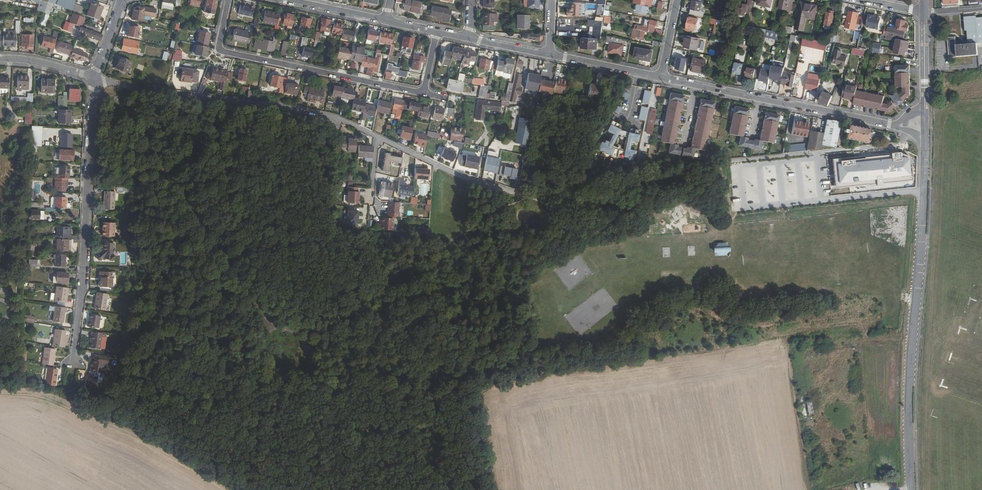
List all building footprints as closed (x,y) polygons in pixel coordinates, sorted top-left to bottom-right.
[(185,0),(161,0),(159,7),(172,10),(173,5),(183,8),(185,0)] [(217,0),(216,0),(206,0),(205,6),(215,9),(217,0)] [(395,2),(403,3),(402,8),(404,8),(403,10),(408,11),(410,0),(396,0),(395,2)] [(408,11),(421,13),(424,2),(419,1),(419,0),(414,0),(414,1),(411,0),(410,0),(408,11)] [(690,13),(704,16),(705,12),(701,11),(702,2),(693,0),(691,9),(690,13)] [(772,8),(774,0),(759,0),(757,5),(772,8)] [(780,8),(791,11),(793,1),(790,0),(781,0),(780,8)] [(582,2),(573,2),(573,7),(572,7),(571,7),(571,9),(568,8),(568,15),(582,15),(582,2)] [(648,13),(649,6),(645,5),(639,3),(637,11),(648,13)] [(748,5),(738,3),(736,13),(746,15),(748,5)] [(71,10),(80,14),(82,8),(73,4),(71,10)] [(86,16),(97,20),(102,8),(91,4),(86,16)] [(802,4),(796,29),(805,31),(807,18),(815,19),(818,7),(802,4)] [(240,5),(238,15),(252,17),(254,8),(240,5)] [(447,9),(432,6),(430,15),(445,18),(447,9)] [(132,9),(131,19),(141,20),(142,15),(154,17),(155,9),(143,7),(143,8),(137,7),(137,10),(132,9)] [(856,23),(858,13),(849,11),(847,21),(856,23)] [(280,25),(282,15),(266,12),(263,22),(280,25)] [(834,14),(833,14),(828,12),(826,12),(824,25),(831,26),(834,14)] [(484,13),(484,25),(494,25),(495,13),(484,13)] [(73,14),(69,23),(80,27),(81,27),(82,22),(79,21),(81,17),(73,14)] [(293,27),(295,15),(286,14),(284,25),(293,27)] [(529,16),(517,15),(516,29),(528,29),(529,16)] [(967,30),(968,44),(956,45),(956,37),(948,37),(949,58),(957,57),(972,56),(978,55),(977,43),(981,43),(981,18),(976,18),(976,16),(964,17),(965,31),(967,30)] [(311,19),(302,17),(300,26),(309,27),(311,19)] [(687,28),(697,30),(699,19),(690,17),(687,28)] [(876,19),(869,17),(866,26),(879,29),(881,18),(877,17),(876,19)] [(649,31),(655,33),(657,22),(646,18),(645,25),(650,26),(650,28),(650,30),(644,29),(645,27),(639,25),(638,29),(645,30),(649,31)] [(330,32),(332,21),(322,19),(321,23),(322,24),(321,30),(325,31),(330,32)] [(887,36),(887,38),(893,40),(894,37),(903,39),(903,40),(897,39),(894,52),(905,55),(908,42),(906,41),(907,35),(905,35),(906,31),(908,31),(910,25),(906,25),(907,21),(898,19),(896,29),(889,27),(889,28),(885,28),(884,35),(887,36)] [(333,31),(342,33),(343,24),(335,23),(333,31)] [(127,36),(137,38),(139,27),(130,25),(127,36)] [(593,38),(598,38),(601,38),(602,33),(603,25),(594,25),(593,38)] [(743,25),(741,32),(754,34),(756,27),(748,26),(743,25)] [(93,38),(99,41),(101,35),(96,33),(85,29),(82,35),(93,39),(93,38)] [(645,30),(638,29),(638,33),(634,32),(634,36),(644,37),(645,30)] [(246,44),(249,33),(235,30),(232,41),(246,44)] [(367,41),(377,42),(378,31),(368,30),(367,41)] [(767,30),(767,36),(779,38),(780,32),(770,30),(767,30)] [(202,31),(199,45),(208,47),(211,33),(202,31)] [(341,39),(340,43),(344,44),(345,40),(353,41),(355,33),(344,31),(342,39),(341,39)] [(379,42),(391,45),(392,38),(393,35),(381,33),(379,42)] [(3,35),(3,46),(15,46),(15,35),(3,35)] [(26,50),(32,50),(33,35),(21,35),(21,46),(26,46),(26,50)] [(608,35),(606,41),(610,42),(608,52),(622,55),(624,45),(612,42),(614,36),(608,35)] [(49,52),(53,54),(56,40),(44,36),(41,45),(50,48),(49,52)] [(255,49),(274,53),(278,37),(275,36),(273,43),(264,41),(263,43),(256,42),(255,49)] [(685,47),(698,50),(701,38),(687,36),(685,47)] [(593,38),(582,37),(581,48),(597,48),(598,38),(593,38)] [(804,37),(803,44),(815,46),(817,40),(814,39),(804,37)] [(136,53),(139,41),(124,38),(122,50),(136,53)] [(309,39),(303,38),(301,48),(304,49),(302,58),(311,60),(313,50),(307,49),(309,39)] [(404,38),(401,52),(411,54),(414,39),(404,38)] [(340,43),(340,45),(352,48),(352,47),(353,41),(345,40),(344,44),(340,43)] [(817,40),(815,46),(827,49),(829,42),(817,40)] [(68,53),(69,47),(70,45),(58,42),(56,51),(67,54),(68,53)] [(874,43),(873,52),(881,52),(882,43),(874,43)] [(175,44),(174,48),(173,54),(180,56),(181,51),(182,45),(179,45),(175,44)] [(207,56),(209,47),(208,47),(199,45),(198,54),(207,56)] [(350,59),(349,60),(362,62),(363,57),(364,50),(352,47),(352,48),(351,51),(350,59)] [(634,57),(651,61),(653,51),(637,47),(634,57)] [(864,56),(865,50),(858,48),(853,47),(852,53),(864,56)] [(71,54),(70,58),(81,61),(81,60),(85,62),(88,55),(84,53),(84,52),(73,48),(71,54)] [(464,50),(453,48),(451,53),(451,58),(462,60),(463,53),(464,50)] [(339,49),(337,59),(345,60),(345,59),(350,59),(351,51),(339,49)] [(837,49),(834,63),(846,65),(848,56),(840,55),(841,50),(837,49)] [(164,51),(162,59),(170,61),(172,54),(164,51)] [(441,64),(449,66),(451,58),(451,53),(444,51),(441,64)] [(469,54),(463,53),(462,60),(461,64),(468,65),(468,61),(475,61),(475,53),(469,52),(469,54)] [(375,60),(373,70),(378,71),(382,54),(376,53),(375,60)] [(414,56),(413,60),(411,69),(419,70),(420,62),(424,63),(425,58),(414,56)] [(131,62),(119,57),(116,68),(128,72),(131,62)] [(362,62),(361,66),(368,68),(366,75),(371,76),(373,70),(375,60),(363,57),(362,62)] [(514,60),(506,58),(505,62),(498,60),(496,71),(511,74),(514,60)] [(687,60),(679,58),(677,69),(685,71),(687,60)] [(706,62),(694,59),(692,71),(704,74),(706,62)] [(492,70),(493,62),(481,60),(479,69),(488,70),(488,69),(492,70)] [(735,62),(733,73),(741,75),(744,64),(735,62)] [(892,96),(896,101),(900,106),(901,108),(907,103),(906,102),(912,96),(913,90),(911,90),(912,84),(913,84),(913,81),(906,81),(906,79),(913,79),(913,76),(912,76),(912,69),(913,69),(913,66),(898,65),(898,87),(904,87),(904,91),(905,91),(905,93),(901,96),(898,92),(892,96)] [(229,70),(225,69),(225,68),(214,66),(211,79),(222,82),(226,83),(227,77),(229,70)] [(773,66),(772,71),(770,80),(782,83),(784,73),(785,68),(773,66)] [(747,67),(745,77),(754,79),(756,69),(747,67)] [(181,81),(191,82),(192,69),(183,68),(181,81)] [(246,76),(247,70),(240,69),(239,74),(238,79),(244,81),(246,76)] [(760,69),(757,80),(769,83),(770,80),(772,71),(760,69)] [(782,83),(782,84),(788,85),(794,87),(796,75),(784,73),(782,83)] [(521,76),(515,74),(513,85),(511,95),(510,100),(510,101),(516,102),(521,76)] [(3,77),(0,77),(0,75),(0,92),(6,93),(8,91),(8,88),(9,78),(3,77)] [(17,87),(27,88),(28,75),(18,75),(17,87)] [(280,88),(279,94),(283,95),(284,93),(287,80),(282,79),(283,78),(273,76),(270,86),(280,88)] [(300,80),(288,78),(287,80),(284,93),(289,94),(290,87),(295,87),(296,84),(299,85),(300,80)] [(46,93),(54,92),(54,80),(41,79),(41,87),(38,87),(38,95),(46,95),(46,93)] [(457,81),(450,79),(448,89),(462,92),(464,83),(463,82),(457,81)] [(808,79),(806,90),(818,92),(820,81),(808,79)] [(563,94),(565,81),(559,80),(558,82),(556,82),(554,93),(563,94)] [(590,84),(587,96),(596,98),(599,86),(590,84)] [(845,84),(843,96),(855,98),(857,91),(858,86),(845,84)] [(481,85),(479,98),(486,98),(488,86),(481,85)] [(488,86),(486,98),(494,99),(495,93),(491,92),(492,87),(488,86)] [(306,87),(304,94),(309,95),(308,101),(317,103),(317,101),(323,102),(324,96),(322,95),(323,90),(306,87)] [(341,97),(343,88),(334,87),(332,95),(341,97)] [(353,100),(353,98),(355,92),(351,91),(351,90),(343,88),(341,97),(353,100)] [(68,100),(80,100),(80,89),(69,89),(68,100)] [(622,91),(620,96),(626,99),(629,93),(623,90),(622,91)] [(651,91),(644,90),(642,103),(648,104),(651,91)] [(819,101),(828,105),(833,95),(823,91),(819,101)] [(857,106),(857,107),(860,107),(861,101),(863,101),(862,107),(865,108),(865,107),(871,108),(871,109),(874,110),(875,104),(877,104),(875,110),(879,111),(879,110),(885,111),(885,112),(891,113),(898,108),(894,102),(893,103),(890,106),(888,106),(888,104),(884,104),(886,97),(857,91),(855,98),(854,105),(857,106)] [(680,155),(680,154),(681,148),(678,147),(678,145),(677,145),(675,144),(674,144),(675,141),(676,141),(676,138),(670,137),(671,135),(677,136),(677,134),(676,133),(677,127),(678,127),(679,125),(673,124),(673,122),(679,123),(680,120),(679,120),(680,113),(681,114),(682,111),(676,110),(676,108),(682,109),(683,106),(682,106),(683,99),(684,99),(685,96),(671,93),(661,142),(671,144),(669,153),(680,155)] [(13,97),(13,101),(32,103),(33,95),(27,94),(27,98),(13,97)] [(62,107),(67,107),(67,100),(63,100),(63,96),(59,96),(58,105),(62,105),(62,107)] [(365,104),(366,101),(353,98),(353,100),(351,109),(364,112),(365,104)] [(402,108),(404,101),(395,99),(393,108),(397,109),(395,117),(400,119),(400,118),(402,108)] [(503,107),(505,106),(501,105),(501,104),(478,100),(475,121),(483,122),(486,109),(494,111),(495,110),(502,111),(503,107)] [(701,100),(701,102),(702,102),(700,110),(699,110),(699,113),(705,114),(705,115),(698,114),(698,117),(699,117),(697,124),(696,124),(696,126),(702,127),(702,129),(695,128),(695,131),(696,131),(695,137),(694,137),(692,145),(693,145),(692,148),(691,148),(688,148),(688,149),(684,149),(683,154),(683,156),(693,158),(695,149),(705,151),(715,102),(701,100)] [(389,114),(391,103),(379,101),(376,112),(389,114)] [(419,106),(419,104),(404,101),(402,108),(418,111),(419,106)] [(523,101),(522,106),(520,118),(532,120),(535,104),(535,103),(523,101)] [(368,105),(365,104),(364,112),(362,120),(365,121),(367,114),(372,115),(374,116),(376,108),(368,106),(368,105)] [(616,105),(613,111),(619,114),(622,108),(616,105)] [(418,111),(417,116),(427,118),(430,108),(419,106),(418,111)] [(648,107),(641,106),(638,119),(645,120),(648,107)] [(779,116),(766,113),(766,116),(764,116),(764,119),(770,120),(770,122),(764,121),(763,124),(764,124),(763,130),(762,130),(761,133),(767,134),(767,136),(761,134),(760,137),(761,137),(761,141),(760,140),(759,141),(755,140),(754,142),(747,140),(748,138),(743,137),(742,137),(743,134),(744,134),(744,131),(738,130),(738,128),(745,129),(745,126),(744,126),(745,120),(746,120),(747,117),(741,116),(741,114),(747,116),(748,113),(747,113),(748,109),(735,106),(729,134),(740,137),(739,146),(760,150),(762,141),(773,144),(779,116)] [(444,109),(441,109),(438,108),(434,107),(432,118),(442,121),(444,109)] [(59,123),(72,124),(73,111),(59,111),(59,123)] [(652,134),(656,113),(651,112),(648,122),(649,122),(647,133),(652,134)] [(532,120),(520,118),(515,142),(527,144),(532,120)] [(791,135),(805,137),(808,123),(794,120),(791,135)] [(822,145),(835,148),(836,145),(839,146),(841,136),(838,135),(841,123),(827,120),(822,145)] [(633,141),(638,142),(640,131),(630,129),(630,133),(627,132),(624,151),(618,150),(611,146),(618,132),(619,130),(617,129),(619,125),(611,121),(605,131),(609,133),(610,136),(607,142),(604,140),(602,143),(600,141),(596,149),(613,158),(616,159),(617,157),(622,159),(623,157),(626,158),(625,160),(631,161),(632,157),(635,157),(636,151),(629,149),(630,143),(633,141)] [(870,131),(871,129),(848,124),(848,127),(843,126),(842,131),(847,132),(845,138),(857,141),(857,144),(859,144),(860,142),(867,143),(868,141),(870,131)] [(31,146),(42,147),(42,126),(32,126),(31,146)] [(412,129),(402,127),(399,139),(410,141),(412,129)] [(461,141),(461,130),(450,129),(450,140),(457,141),(461,141)] [(823,133),(810,131),(809,135),(808,144),(807,149),(820,148),(823,133)] [(440,139),(447,140),(449,133),(441,132),(440,139)] [(61,133),(61,147),(71,148),(71,134),(61,133)] [(426,136),(415,134),(413,143),(418,145),(420,145),(419,146),(424,147),(426,136)] [(355,149),(355,139),(349,139),(349,137),(344,136),(344,139),(341,138),(341,147),(349,147),(349,149),(355,149)] [(372,161),(373,146),(359,145),(358,157),(364,157),(364,160),(372,161)] [(439,156),(452,162),(456,154),(443,148),(439,156)] [(59,160),(72,160),(73,150),(59,150),(59,160)] [(390,153),(385,152),(382,171),(389,172),(391,165),(400,167),(402,157),(390,155),(390,153)] [(645,166),(647,155),(639,153),(637,165),(645,166)] [(460,166),(476,169),(479,157),(465,154),(465,156),(463,155),(460,166)] [(499,158),(486,155),(483,170),(496,173),(499,158)] [(861,159),(836,162),(839,183),(850,182),(850,184),(860,183),(860,181),(862,180),(864,180),(863,175),(865,175),(865,171),(863,171),(862,168),(861,168),(860,166),(862,166),(861,162),(860,162),(860,160),(861,160),(861,159)] [(59,178),(68,178),(69,166),(60,165),(59,178)] [(517,169),(501,166),(499,176),(515,179),(517,169)] [(429,169),(415,168),(414,178),(428,180),(429,169)] [(60,187),(60,190),(68,191),(68,181),(56,181),(56,187),(60,187)] [(392,183),(382,182),(380,195),(390,197),(392,183)] [(404,185),(399,184),(397,193),(412,196),(413,187),(404,185)] [(358,187),(348,187),(347,203),(359,203),(359,199),(358,199),(359,192),(358,192),(358,187)] [(114,191),(104,191),(103,206),(113,207),(114,191)] [(56,208),(71,209),(71,204),(66,203),(66,198),(56,197),(56,208)] [(388,202),(387,216),(393,216),(398,217),(399,202),(388,202)] [(358,211),(348,211),(347,222),(357,223),(358,211)] [(676,214),(675,212),(671,214),(676,221),(683,216),(680,211),(676,214)] [(30,222),(43,223),(44,214),(31,214),(30,222)] [(387,216),(381,216),(380,224),(381,224),(381,229),(393,230),(393,216),(387,216)] [(112,235),(112,221),(102,220),(101,227),(103,227),(103,235),(112,235)] [(68,239),(70,239),(70,236),(66,236),(67,227),(57,227),(57,236),(54,236),(54,238),(57,238),(68,239)] [(68,251),(68,239),(57,238),(57,251),(68,251)] [(116,242),(104,242),(103,246),(105,246),(104,253),(100,253),(97,255),(97,259),(99,261),(104,261),(104,259),(115,259),(115,254),(113,254),(114,246),(115,247),(116,242)] [(731,247),(727,247),(727,243),(717,243),(717,248),(715,248),(715,256),(731,256),(731,247)] [(65,266),(65,254),(56,254),(55,266),(65,266)] [(26,263),(26,267),(37,268),(38,258),(35,258),(35,263),(28,263),(26,263)] [(58,278),(53,278),(53,283),(68,283),(68,273),(57,272),(57,274),(58,278)] [(112,272),(100,272),(99,279),(101,279),(100,287),(112,287),(113,278),(112,277),(112,272)] [(67,288),(57,286),(54,302),(66,304),(67,299),(65,299),(67,288)] [(105,312),(108,295),(97,293),(94,310),(105,312)] [(67,309),(55,307),(53,322),(63,324),(65,313),(66,313),(67,309)] [(101,318),(91,316),(88,329),(99,331),(101,318)] [(56,330),(53,346),(65,349),(65,331),(56,330)] [(102,335),(91,334),(90,338),(92,338),(90,350),(99,351),(102,335)] [(46,347),(43,364),(52,366),(56,349),(46,347)] [(99,374),(100,375),(102,362),(93,360),(92,369),(90,368),(89,373),(99,374)] [(47,368),(44,385),(53,387),(55,376),(56,376),(57,370),(47,368)] [(99,374),(89,373),(88,373),(87,377),(85,376),(84,386),(94,388),(96,378),(99,378),(99,374)]
